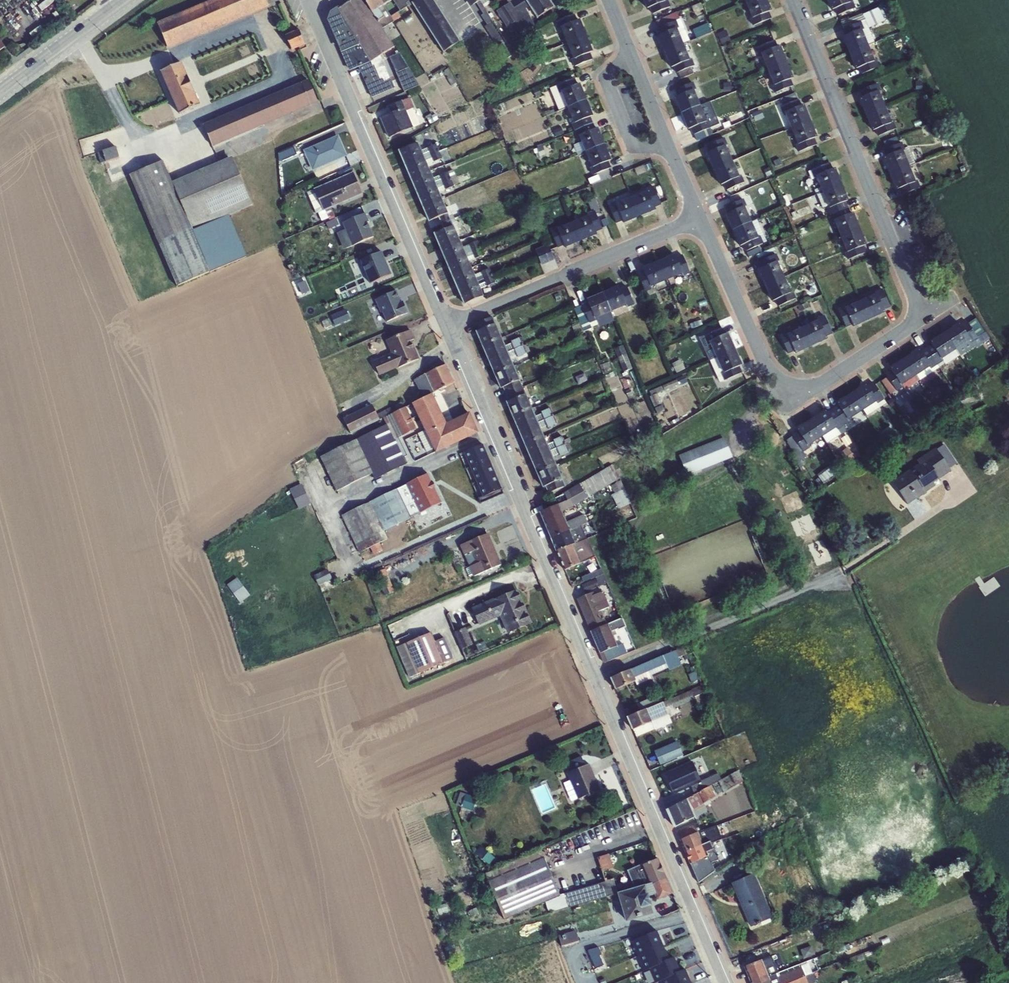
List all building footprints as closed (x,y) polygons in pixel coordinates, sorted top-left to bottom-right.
[(38,6),(42,10),(55,0),(46,0),(38,6)] [(157,22),(168,49),(269,6),(268,4),(281,0),(280,0),(211,0),(157,22)] [(372,97),(395,88),(391,79),(390,79),(381,56),(394,47),(382,28),(372,13),(364,0),(352,0),(338,9),(337,8),(330,12),(327,20),(349,71),(359,67),(372,97)] [(372,13),(379,8),(384,5),(381,0),(364,0),(372,13)] [(412,2),(411,0),(406,3),(404,0),(393,0),(400,10),(412,3),(412,2)] [(434,0),(415,0),(412,2),(444,52),(460,41),(434,0)] [(480,0),(476,3),(483,14),(481,15),(487,24),(491,22),(493,21),(480,0)] [(527,0),(514,8),(511,2),(496,11),(507,28),(511,25),(520,40),(536,28),(526,8),(530,6),(527,0)] [(530,6),(538,17),(554,7),(550,0),(527,0),(530,6)] [(647,8),(650,7),(666,1),(666,0),(644,0),(647,8)] [(666,1),(650,7),(652,13),(671,7),(668,0),(666,0),(666,1)] [(746,2),(752,17),(753,18),(769,11),(772,10),(767,0),(751,0),(746,2)] [(832,10),(835,9),(851,2),(850,1),(850,0),(828,0),(832,10)] [(835,9),(837,15),(856,8),(853,0),(852,0),(850,1),(851,2),(835,9)] [(879,9),(878,9),(882,17),(883,17),(884,19),(885,21),(889,19),(889,17),(888,15),(889,14),(886,7),(885,6),(879,9)] [(862,29),(868,44),(874,42),(868,27),(883,21),(883,19),(884,19),(883,17),(882,17),(878,9),(879,9),(878,7),(841,22),(846,35),(862,29)] [(389,24),(379,8),(372,13),(382,28),(389,24)] [(656,20),(657,28),(676,20),(679,27),(677,28),(683,44),(690,41),(678,11),(660,18),(661,18),(657,20),(656,20)] [(772,18),(769,11),(753,18),(752,17),(750,18),(753,25),(772,18)] [(575,13),(556,21),(559,29),(561,28),(561,27),(577,20),(575,13)] [(577,20),(561,27),(561,28),(567,43),(586,35),(580,19),(577,20)] [(677,27),(677,28),(679,27),(676,20),(657,28),(660,34),(677,27)] [(503,39),(491,22),(487,24),(484,27),(497,44),(503,39)] [(708,23),(699,27),(703,36),(712,31),(708,23)] [(394,26),(389,30),(397,43),(402,40),(394,26)] [(660,34),(658,35),(664,51),(683,44),(677,28),(677,27),(660,34)] [(727,29),(717,33),(722,44),(731,40),(727,29)] [(846,35),(843,37),(849,52),(868,44),(862,29),(846,35)] [(300,30),(286,34),(291,49),(305,45),(300,30)] [(586,35),(567,43),(573,58),(574,59),(590,52),(593,51),(586,35)] [(751,37),(745,39),(748,47),(754,45),(751,37)] [(761,53),(778,46),(775,40),(757,47),(760,55),(762,54),(761,53)] [(683,44),(664,51),(671,67),(674,66),(690,60),(690,59),(683,44)] [(868,44),(849,52),(856,69),(858,68),(875,61),(874,60),(868,44)] [(778,46),(761,53),(762,54),(768,69),(786,61),(780,45),(778,46)] [(390,57),(396,72),(409,67),(401,52),(390,57)] [(593,59),(590,52),(574,59),(573,58),(571,59),(574,66),(593,59)] [(692,58),(690,59),(690,60),(674,66),(676,72),(695,65),(692,58)] [(877,59),(874,60),(875,61),(858,68),(861,74),(880,67),(877,59)] [(786,61),(768,69),(774,85),(774,86),(791,79),(793,78),(786,61)] [(182,62),(161,71),(179,114),(200,104),(182,62)] [(724,63),(710,70),(713,77),(727,70),(724,63)] [(409,67),(396,72),(405,92),(419,85),(409,67)] [(699,72),(680,79),(682,85),(696,79),(697,81),(702,79),(699,72)] [(575,77),(556,85),(560,93),(561,92),(561,91),(578,84),(575,77)] [(232,157),(272,141),(264,124),(318,102),(309,79),(203,123),(219,162),(232,157)] [(793,86),(791,79),(774,86),(774,85),(772,86),(775,93),(793,86)] [(693,82),(675,89),(677,96),(694,89),(694,90),(696,89),(693,82)] [(578,84),(561,91),(561,92),(568,108),(587,100),(580,83),(578,84)] [(878,83),(860,91),(862,97),(878,90),(879,92),(881,91),(878,83)] [(560,93),(556,85),(550,88),(559,109),(568,108),(561,92),(560,93)] [(419,86),(409,91),(411,95),(421,90),(419,86)] [(539,87),(533,90),(536,97),(542,95),(539,87)] [(677,96),(674,97),(681,113),(700,106),(694,90),(694,89),(677,96)] [(862,97),(859,98),(866,115),(885,107),(879,92),(878,90),(862,97)] [(784,105),(798,99),(794,93),(781,98),(784,105)] [(928,94),(921,97),(923,105),(931,102),(928,94)] [(410,97),(402,100),(413,126),(419,123),(413,108),(414,107),(410,97)] [(785,112),(801,105),(799,99),(798,99),(784,105),(780,106),(783,114),(785,113),(785,112)] [(392,113),(381,117),(389,137),(414,127),(413,126),(402,100),(389,105),(392,113)] [(593,116),(587,100),(568,108),(574,123),(591,117),(593,116)] [(801,105),(785,112),(785,113),(791,128),(811,121),(804,105),(801,105)] [(700,106),(681,113),(688,129),(691,128),(707,121),(707,120),(700,106)] [(891,122),(885,107),(866,115),(872,131),(875,129),(892,123),(891,122)] [(760,110),(752,113),(756,121),(763,118),(760,110)] [(435,113),(427,118),(430,123),(438,119),(435,113)] [(574,123),(572,123),(574,129),(593,121),(591,117),(574,123)] [(712,127),(709,120),(707,120),(707,121),(691,128),(693,135),(712,127)] [(593,121),(574,129),(577,138),(579,137),(579,136),(596,129),(593,121)] [(817,137),(811,121),(791,128),(798,143),(798,144),(815,138),(817,137)] [(893,121),(891,122),(892,123),(875,129),(878,136),(897,128),(893,121)] [(945,132),(941,121),(934,124),(937,131),(933,133),(934,137),(945,132)] [(712,134),(712,127),(693,135),(695,140),(712,134)] [(596,129),(579,136),(579,137),(586,152),(605,144),(598,128),(596,129)] [(338,135),(304,150),(313,170),(347,155),(338,135)] [(724,137),(706,145),(709,152),(725,144),(726,146),(728,145),(724,137)] [(817,145),(815,138),(798,144),(798,143),(796,144),(799,152),(817,145)] [(902,142),(883,149),(886,156),(903,149),(903,151),(905,150),(902,142)] [(418,143),(399,150),(404,162),(423,154),(418,143)] [(429,151),(423,154),(427,164),(448,155),(446,152),(449,150),(447,147),(439,151),(436,144),(428,148),(429,151)] [(611,160),(605,144),(586,152),(592,167),(592,168),(608,161),(611,160)] [(709,152),(707,153),(714,169),(732,161),(726,146),(725,144),(709,152)] [(293,145),(280,151),(283,160),(297,154),(293,145)] [(103,151),(97,152),(100,163),(119,158),(116,146),(103,151)] [(547,154),(543,146),(537,148),(539,153),(537,154),(538,157),(547,154)] [(908,147),(905,150),(903,151),(909,166),(915,162),(908,147)] [(886,156),(884,157),(890,173),(909,166),(903,151),(903,149),(886,156)] [(423,154),(404,162),(412,179),(430,171),(427,164),(423,154)] [(518,154),(512,156),(514,163),(521,161),(518,154)] [(253,205),(232,157),(219,162),(172,182),(163,161),(129,175),(124,164),(86,180),(121,260),(159,244),(229,215),(253,205)] [(592,168),(592,167),(590,167),(593,175),(596,174),(611,168),(608,161),(592,168)] [(732,161),(714,169),(721,186),(724,184),(740,177),(739,175),(732,161)] [(816,176),(833,169),(830,162),(811,170),(814,177),(816,176)] [(352,166),(338,172),(340,178),(354,172),(352,166)] [(909,166),(890,173),(897,189),(899,188),(916,182),(915,181),(909,166)] [(611,168),(596,174),(600,181),(606,178),(614,175),(611,168)] [(833,169),(816,176),(823,192),(842,184),(835,168),(833,169)] [(433,178),(436,185),(451,178),(456,176),(453,169),(433,178)] [(454,169),(453,169),(456,176),(451,178),(454,186),(460,183),(454,169)] [(430,171),(412,179),(417,193),(436,185),(433,178),(430,171)] [(340,178),(314,189),(323,210),(325,209),(331,207),(363,194),(354,172),(340,178)] [(622,174),(616,176),(618,182),(619,182),(620,186),(626,184),(622,174)] [(740,177),(724,184),(726,190),(744,182),(741,174),(739,175),(740,177)] [(451,178),(436,185),(439,192),(454,186),(451,178)] [(606,178),(600,181),(593,184),(597,192),(610,186),(606,178)] [(916,182),(899,188),(902,195),(920,188),(917,180),(915,181),(916,182)] [(842,184),(823,192),(829,207),(829,208),(846,201),(848,200),(842,184)] [(439,192),(436,185),(417,193),(424,208),(442,200),(439,192)] [(654,186),(646,189),(647,191),(648,191),(655,207),(661,204),(654,186)] [(323,210),(314,189),(307,192),(317,213),(318,212),(322,221),(328,218),(325,209),(323,210)] [(524,190),(515,194),(518,202),(527,197),(524,190)] [(617,204),(616,204),(623,220),(624,223),(656,210),(655,207),(648,191),(647,191),(617,204)] [(596,198),(588,201),(592,212),(595,210),(601,208),(596,198)] [(744,198),(725,207),(728,213),(744,205),(745,207),(747,206),(744,198)] [(442,200),(424,208),(430,221),(439,217),(448,213),(442,200)] [(850,213),(846,201),(829,208),(829,207),(827,208),(832,221),(834,220),(850,213)] [(616,204),(617,204),(616,202),(608,205),(616,223),(623,220),(616,204)] [(745,207),(751,221),(757,219),(751,204),(747,206),(745,207)] [(728,213),(725,214),(733,230),(751,221),(745,207),(744,205),(728,213)] [(325,209),(328,218),(335,215),(331,207),(325,209)] [(592,212),(587,214),(588,216),(590,215),(596,231),(603,228),(602,226),(596,213),(595,210),(592,212)] [(602,211),(596,213),(602,226),(608,224),(609,226),(614,224),(611,217),(606,219),(602,211)] [(850,213),(834,220),(841,236),(860,229),(853,212),(850,213)] [(366,213),(343,222),(352,245),(373,237),(368,223),(370,222),(366,213)] [(448,213),(439,217),(442,223),(454,218),(453,214),(449,215),(448,213)] [(229,215),(159,244),(168,266),(177,286),(247,256),(229,215)] [(558,228),(557,229),(564,245),(565,248),(598,234),(596,231),(590,215),(588,216),(558,228)] [(454,218),(442,223),(445,229),(453,225),(453,223),(456,221),(454,218)] [(767,241),(757,219),(751,221),(759,238),(743,245),(745,251),(764,243),(763,243),(767,241)] [(751,221),(733,230),(740,246),(743,245),(759,238),(751,221)] [(445,229),(434,233),(441,248),(459,240),(453,225),(445,229)] [(473,226),(469,228),(472,235),(476,233),(475,232),(480,230),(479,227),(474,229),(473,226)] [(557,229),(558,228),(557,226),(550,229),(558,248),(564,245),(557,229)] [(860,229),(841,236),(847,252),(864,245),(866,244),(860,229)] [(459,240),(441,248),(447,262),(465,254),(462,247),(459,240)] [(477,240),(462,247),(465,254),(468,261),(484,255),(477,240)] [(159,244),(121,260),(130,282),(168,266),(159,244)] [(548,244),(535,249),(542,265),(554,260),(548,244)] [(866,252),(864,245),(847,252),(845,253),(848,260),(866,252)] [(760,246),(746,252),(749,257),(762,251),(760,246)] [(774,246),(756,255),(758,258),(775,250),(774,246)] [(382,251),(360,260),(370,283),(392,274),(382,251)] [(776,253),(758,262),(761,268),(777,261),(778,262),(780,261),(776,253)] [(465,254),(447,262),(453,276),(471,268),(468,261),(465,254)] [(675,254),(643,268),(644,271),(651,287),(652,286),(681,274),(683,273),(676,257),(675,254)] [(683,254),(676,257),(683,273),(681,274),(682,276),(690,273),(683,254)] [(761,268),(758,269),(765,285),(784,277),(778,262),(777,261),(761,268)] [(471,268),(453,276),(459,290),(477,282),(474,275),(471,268)] [(489,268),(474,275),(477,282),(480,289),(495,282),(489,268)] [(651,287),(644,271),(638,273),(645,292),(652,289),(652,286),(651,287)] [(791,292),(784,277),(765,285),(772,301),(775,300),(791,293),(791,292)] [(477,282),(459,290),(465,304),(483,296),(480,289),(477,282)] [(619,286),(587,299),(588,302),(595,318),(611,311),(626,305),(627,305),(620,288),(619,286)] [(627,286),(620,288),(627,305),(626,305),(627,307),(635,304),(627,286)] [(883,288),(874,292),(875,294),(877,293),(884,309),(890,307),(883,288)] [(396,291),(376,299),(387,322),(408,313),(403,301),(401,301),(396,291)] [(791,292),(791,293),(775,300),(778,306),(796,298),(793,291),(791,292)] [(846,307),(845,308),(852,324),(853,327),(885,312),(884,309),(877,293),(875,294),(846,307)] [(595,318),(588,302),(581,304),(589,323),(590,323),(591,327),(614,318),(611,311),(595,318)] [(807,302),(798,306),(801,312),(809,308),(807,302)] [(589,323),(581,304),(575,308),(581,323),(584,330),(591,327),(590,323),(589,323)] [(845,308),(846,307),(845,305),(838,309),(846,327),(852,324),(845,308)] [(336,325),(352,319),(347,308),(332,314),(336,325)] [(825,315),(817,318),(818,320),(819,320),(826,336),(833,333),(825,315)] [(492,316),(476,323),(479,330),(495,323),(492,316)] [(968,323),(978,338),(985,332),(976,318),(968,323)] [(788,334),(787,335),(794,351),(796,353),(827,339),(826,336),(819,320),(818,320),(788,334)] [(969,341),(971,343),(978,338),(968,323),(967,321),(961,325),(971,340),(969,341)] [(501,337),(495,323),(479,330),(476,331),(482,345),(501,337)] [(584,330),(581,323),(573,326),(577,336),(585,333),(584,330)] [(959,323),(930,342),(931,344),(942,359),(955,350),(969,341),(971,340),(961,325),(959,323)] [(709,341),(725,334),(722,328),(700,338),(710,360),(716,357),(709,341)] [(411,329),(386,340),(392,354),(397,367),(420,359),(413,340),(415,339),(411,329)] [(787,335),(788,334),(787,332),(780,335),(788,353),(794,351),(787,335)] [(725,334),(709,341),(716,357),(735,349),(728,333),(725,334)] [(507,351),(501,337),(482,345),(488,359),(507,351)] [(520,337),(511,341),(514,349),(523,345),(520,337)] [(955,350),(958,355),(974,345),(971,343),(969,341),(955,350)] [(658,343),(649,347),(653,356),(662,352),(658,343)] [(514,349),(507,351),(510,359),(530,351),(527,344),(523,345),(514,349)] [(958,355),(955,350),(942,359),(931,344),(921,351),(931,366),(901,386),(891,370),(886,374),(888,377),(897,391),(903,387),(905,389),(939,367),(937,365),(944,360),(945,363),(958,355)] [(623,345),(615,348),(625,371),(632,368),(623,345)] [(735,349),(716,357),(724,373),(740,366),(742,365),(735,349)] [(919,349),(890,368),(891,370),(901,386),(931,366),(921,351),(919,349)] [(510,359),(507,351),(488,359),(495,374),(513,366),(510,359)] [(544,353),(539,359),(546,366),(552,360),(544,353)] [(380,375),(397,367),(392,354),(374,362),(380,375)] [(716,357),(710,360),(720,382),(742,373),(740,366),(724,373),(716,357)] [(680,361),(670,365),(674,374),(684,369),(680,361)] [(446,364),(426,373),(434,392),(455,382),(446,364)] [(513,366),(495,374),(501,389),(504,387),(519,381),(513,366)] [(426,373),(414,380),(423,398),(433,393),(434,392),(426,373)] [(678,378),(650,391),(652,396),(653,396),(657,406),(662,403),(658,393),(665,391),(679,385),(678,384),(680,383),(681,385),(688,382),(685,375),(678,378)] [(888,377),(881,381),(890,394),(897,391),(888,377)] [(547,378),(538,381),(541,389),(550,385),(547,378)] [(650,379),(641,383),(644,390),(653,387),(650,379)] [(523,387),(519,381),(504,387),(509,401),(525,394),(527,398),(532,396),(528,385),(523,387)] [(874,382),(868,386),(877,401),(864,410),(867,415),(886,403),(884,400),(885,399),(874,382)] [(866,383),(837,403),(838,405),(848,420),(849,419),(864,410),(877,401),(868,386),(866,383)] [(948,384),(943,391),(948,395),(954,388),(948,384)] [(979,392),(960,397),(962,403),(981,399),(979,392)] [(423,398),(412,403),(425,430),(433,448),(436,453),(478,433),(470,412),(454,420),(447,423),(444,417),(433,393),(423,398)] [(527,398),(525,394),(509,401),(506,402),(512,416),(531,408),(527,398)] [(605,397),(604,398),(603,397),(598,399),(602,410),(608,407),(607,405),(609,404),(608,401),(607,401),(605,397)] [(892,398),(887,401),(892,408),(897,405),(892,398)] [(405,407),(402,401),(386,409),(388,415),(405,407)] [(351,433),(377,420),(377,414),(372,404),(343,418),(351,433)] [(837,427),(834,429),(836,431),(850,421),(849,419),(848,420),(838,405),(827,412),(837,427)] [(953,408),(946,413),(950,420),(965,410),(962,405),(955,410),(953,408)] [(417,429),(406,406),(405,407),(388,415),(384,417),(387,424),(320,457),(337,491),(372,473),(375,479),(407,463),(404,457),(407,456),(398,438),(417,429)] [(925,406),(919,410),(923,414),(928,410),(925,406)] [(542,414),(544,419),(553,415),(550,407),(541,411),(542,414)] [(531,408),(512,416),(518,431),(537,422),(535,417),(531,408)] [(388,415),(386,409),(377,414),(377,420),(384,417),(388,415)] [(826,410),(797,429),(798,431),(808,446),(810,445),(823,436),(831,431),(834,429),(837,427),(827,412),(826,410)] [(451,414),(444,417),(447,423),(454,420),(451,414)] [(535,417),(537,422),(544,419),(542,414),(535,417)] [(553,415),(544,419),(547,425),(547,427),(557,423),(553,415)] [(544,419),(537,422),(540,428),(547,425),(544,419)] [(537,422),(518,431),(525,445),(544,437),(540,428),(537,422)] [(893,424),(884,431),(890,439),(899,433),(893,424)] [(433,448),(425,430),(418,433),(427,451),(433,448)] [(808,446),(798,431),(792,435),(803,452),(811,447),(810,445),(808,446)] [(831,431),(823,436),(827,441),(834,436),(831,431)] [(803,452),(792,435),(787,440),(795,455),(803,452)] [(554,442),(556,447),(569,442),(571,441),(570,437),(564,440),(562,436),(553,439),(554,442)] [(724,436),(679,455),(687,475),(733,457),(724,436)] [(544,437),(525,445),(531,459),(550,451),(547,445),(544,437)] [(547,445),(550,451),(556,447),(554,442),(547,445)] [(556,447),(560,456),(572,450),(569,442),(556,447)] [(482,443),(469,448),(485,485),(479,488),(483,498),(498,491),(493,481),(498,479),(482,443)] [(937,449),(949,467),(957,462),(944,444),(937,449)] [(556,447),(550,451),(552,457),(560,456),(556,447)] [(906,472),(893,481),(907,504),(927,492),(926,491),(935,486),(933,483),(951,471),(949,467),(937,449),(936,447),(917,459),(918,461),(905,470),(906,472)] [(550,451),(531,459),(537,473),(556,465),(552,457),(550,451)] [(852,453),(845,459),(851,466),(858,461),(857,459),(861,456),(857,451),(853,454),(852,453)] [(612,464),(580,484),(583,490),(580,491),(582,494),(579,496),(580,499),(586,495),(587,498),(611,484),(620,478),(612,464)] [(556,465),(537,473),(543,487),(546,486),(562,480),(556,465)] [(828,466),(818,475),(823,482),(834,474),(828,466)] [(427,474),(342,515),(360,552),(388,539),(384,531),(399,523),(403,522),(441,503),(427,474)] [(631,503),(620,478),(611,484),(615,493),(612,494),(618,508),(631,503)] [(565,486),(562,480),(546,486),(549,493),(565,486)] [(302,484),(290,489),(299,508),(311,502),(302,484)] [(568,500),(559,504),(562,512),(580,499),(579,496),(582,494),(580,491),(583,490),(580,484),(565,492),(568,500)] [(465,495),(457,499),(461,508),(469,504),(465,495)] [(558,504),(540,512),(551,538),(570,530),(566,522),(562,512),(559,504),(558,504)] [(566,522),(570,530),(581,525),(588,523),(584,514),(566,522)] [(403,522),(399,523),(406,538),(410,537),(403,522)] [(586,539),(581,525),(570,530),(575,543),(586,539)] [(570,530),(551,538),(557,551),(573,545),(575,543),(570,530)] [(488,533),(460,545),(464,554),(472,552),(476,563),(469,566),(469,567),(473,574),(474,576),(502,564),(488,533)] [(595,557),(586,539),(575,543),(573,545),(580,563),(595,557)] [(573,545),(557,551),(565,571),(580,563),(573,545)] [(472,552),(464,554),(469,566),(476,563),(472,552)] [(386,568),(375,572),(381,586),(391,582),(386,568)] [(596,579),(582,585),(584,592),(595,588),(608,583),(602,568),(593,572),(596,579)] [(327,569),(314,575),(319,585),(332,579),(327,569)] [(237,575),(226,584),(241,604),(252,596),(237,575)] [(391,582),(381,586),(384,595),(395,591),(391,582)] [(597,593),(594,594),(601,610),(610,607),(603,591),(602,591),(600,587),(595,589),(597,593)] [(518,589),(472,608),(480,625),(500,616),(507,633),(532,623),(518,589)] [(591,631),(607,624),(601,610),(594,594),(593,591),(577,598),(591,631)] [(622,618),(608,624),(612,635),(617,633),(616,630),(618,629),(618,630),(626,627),(622,618)] [(607,624),(591,631),(600,653),(617,646),(612,635),(608,624),(607,624)] [(465,627),(454,632),(462,650),(473,644),(465,627)] [(409,677),(453,658),(444,637),(435,642),(431,632),(396,647),(409,677)] [(617,646),(600,653),(604,663),(627,653),(623,643),(617,646)] [(684,646),(631,669),(636,681),(635,681),(637,685),(651,679),(650,674),(666,667),(667,671),(681,665),(678,658),(687,653),(684,646)] [(693,666),(690,667),(692,672),(689,674),(692,681),(699,678),(693,666)] [(631,669),(611,677),(616,689),(635,681),(636,681),(631,669)] [(624,709),(627,716),(646,709),(651,721),(667,714),(665,708),(694,695),(695,697),(705,693),(701,685),(657,704),(656,699),(650,702),(649,698),(624,709)] [(646,709),(627,716),(633,729),(652,722),(651,721),(646,709)] [(652,722),(633,729),(637,737),(655,729),(656,730),(672,723),(667,714),(651,721),(652,722)] [(670,746),(654,753),(657,758),(658,760),(673,754),(670,746)] [(692,762),(665,774),(673,793),(700,781),(692,762)] [(590,764),(567,773),(578,799),(587,795),(588,797),(602,791),(596,776),(594,777),(590,764)] [(738,770),(718,781),(724,792),(744,781),(738,770)] [(714,774),(703,781),(707,787),(710,786),(718,781),(714,774)] [(707,787),(687,799),(693,812),(711,802),(710,800),(716,796),(710,786),(707,787)] [(456,805),(462,807),(457,811),(461,820),(475,815),(471,810),(472,811),(477,798),(460,792),(456,805)] [(687,799),(667,809),(675,827),(695,817),(693,812),(687,799)] [(677,832),(681,839),(697,832),(694,824),(677,832)] [(706,829),(697,832),(702,844),(710,841),(711,840),(706,829)] [(681,839),(686,851),(702,844),(697,832),(681,839)] [(686,851),(691,864),(708,856),(707,851),(714,849),(710,841),(702,844),(686,851)] [(708,856),(691,864),(694,873),(713,866),(711,862),(719,860),(726,854),(723,845),(714,849),(707,851),(708,856)] [(481,846),(475,853),(490,865),(495,858),(481,846)] [(546,902),(560,896),(541,850),(485,873),(491,887),(496,900),(504,919),(519,913),(527,910),(546,902)] [(609,853),(598,857),(602,871),(613,867),(609,853)] [(658,858),(642,865),(650,883),(653,890),(655,895),(660,907),(675,901),(658,858)] [(650,883),(642,865),(628,871),(635,887),(650,883)] [(754,873),(731,883),(750,927),(773,917),(754,873)] [(613,879),(563,894),(567,908),(568,907),(574,906),(617,893),(613,879)] [(650,883),(635,887),(636,893),(653,890),(650,883)] [(490,902),(496,900),(491,887),(484,890),(490,902)] [(636,893),(635,887),(617,893),(627,922),(650,913),(639,910),(641,901),(652,904),(649,897),(655,895),(653,890),(636,893)] [(560,896),(546,902),(549,913),(567,908),(563,894),(560,896)] [(639,910),(650,913),(652,904),(641,901),(639,910)] [(993,903),(986,906),(988,912),(996,909),(993,903)] [(527,910),(519,913),(521,919),(529,916),(527,910)] [(687,967),(679,970),(674,955),(668,957),(658,929),(634,938),(645,971),(651,969),(656,982),(692,982),(687,967)] [(558,935),(562,946),(579,941),(575,930),(558,935)] [(812,946),(801,949),(804,958),(815,955),(812,946)] [(771,956),(761,959),(768,976),(770,979),(777,976),(776,973),(778,972),(771,956)] [(744,966),(751,982),(752,982),(768,976),(761,959),(744,966)] [(771,982),(787,982),(805,975),(802,966),(777,976),(770,979),(771,982)]
